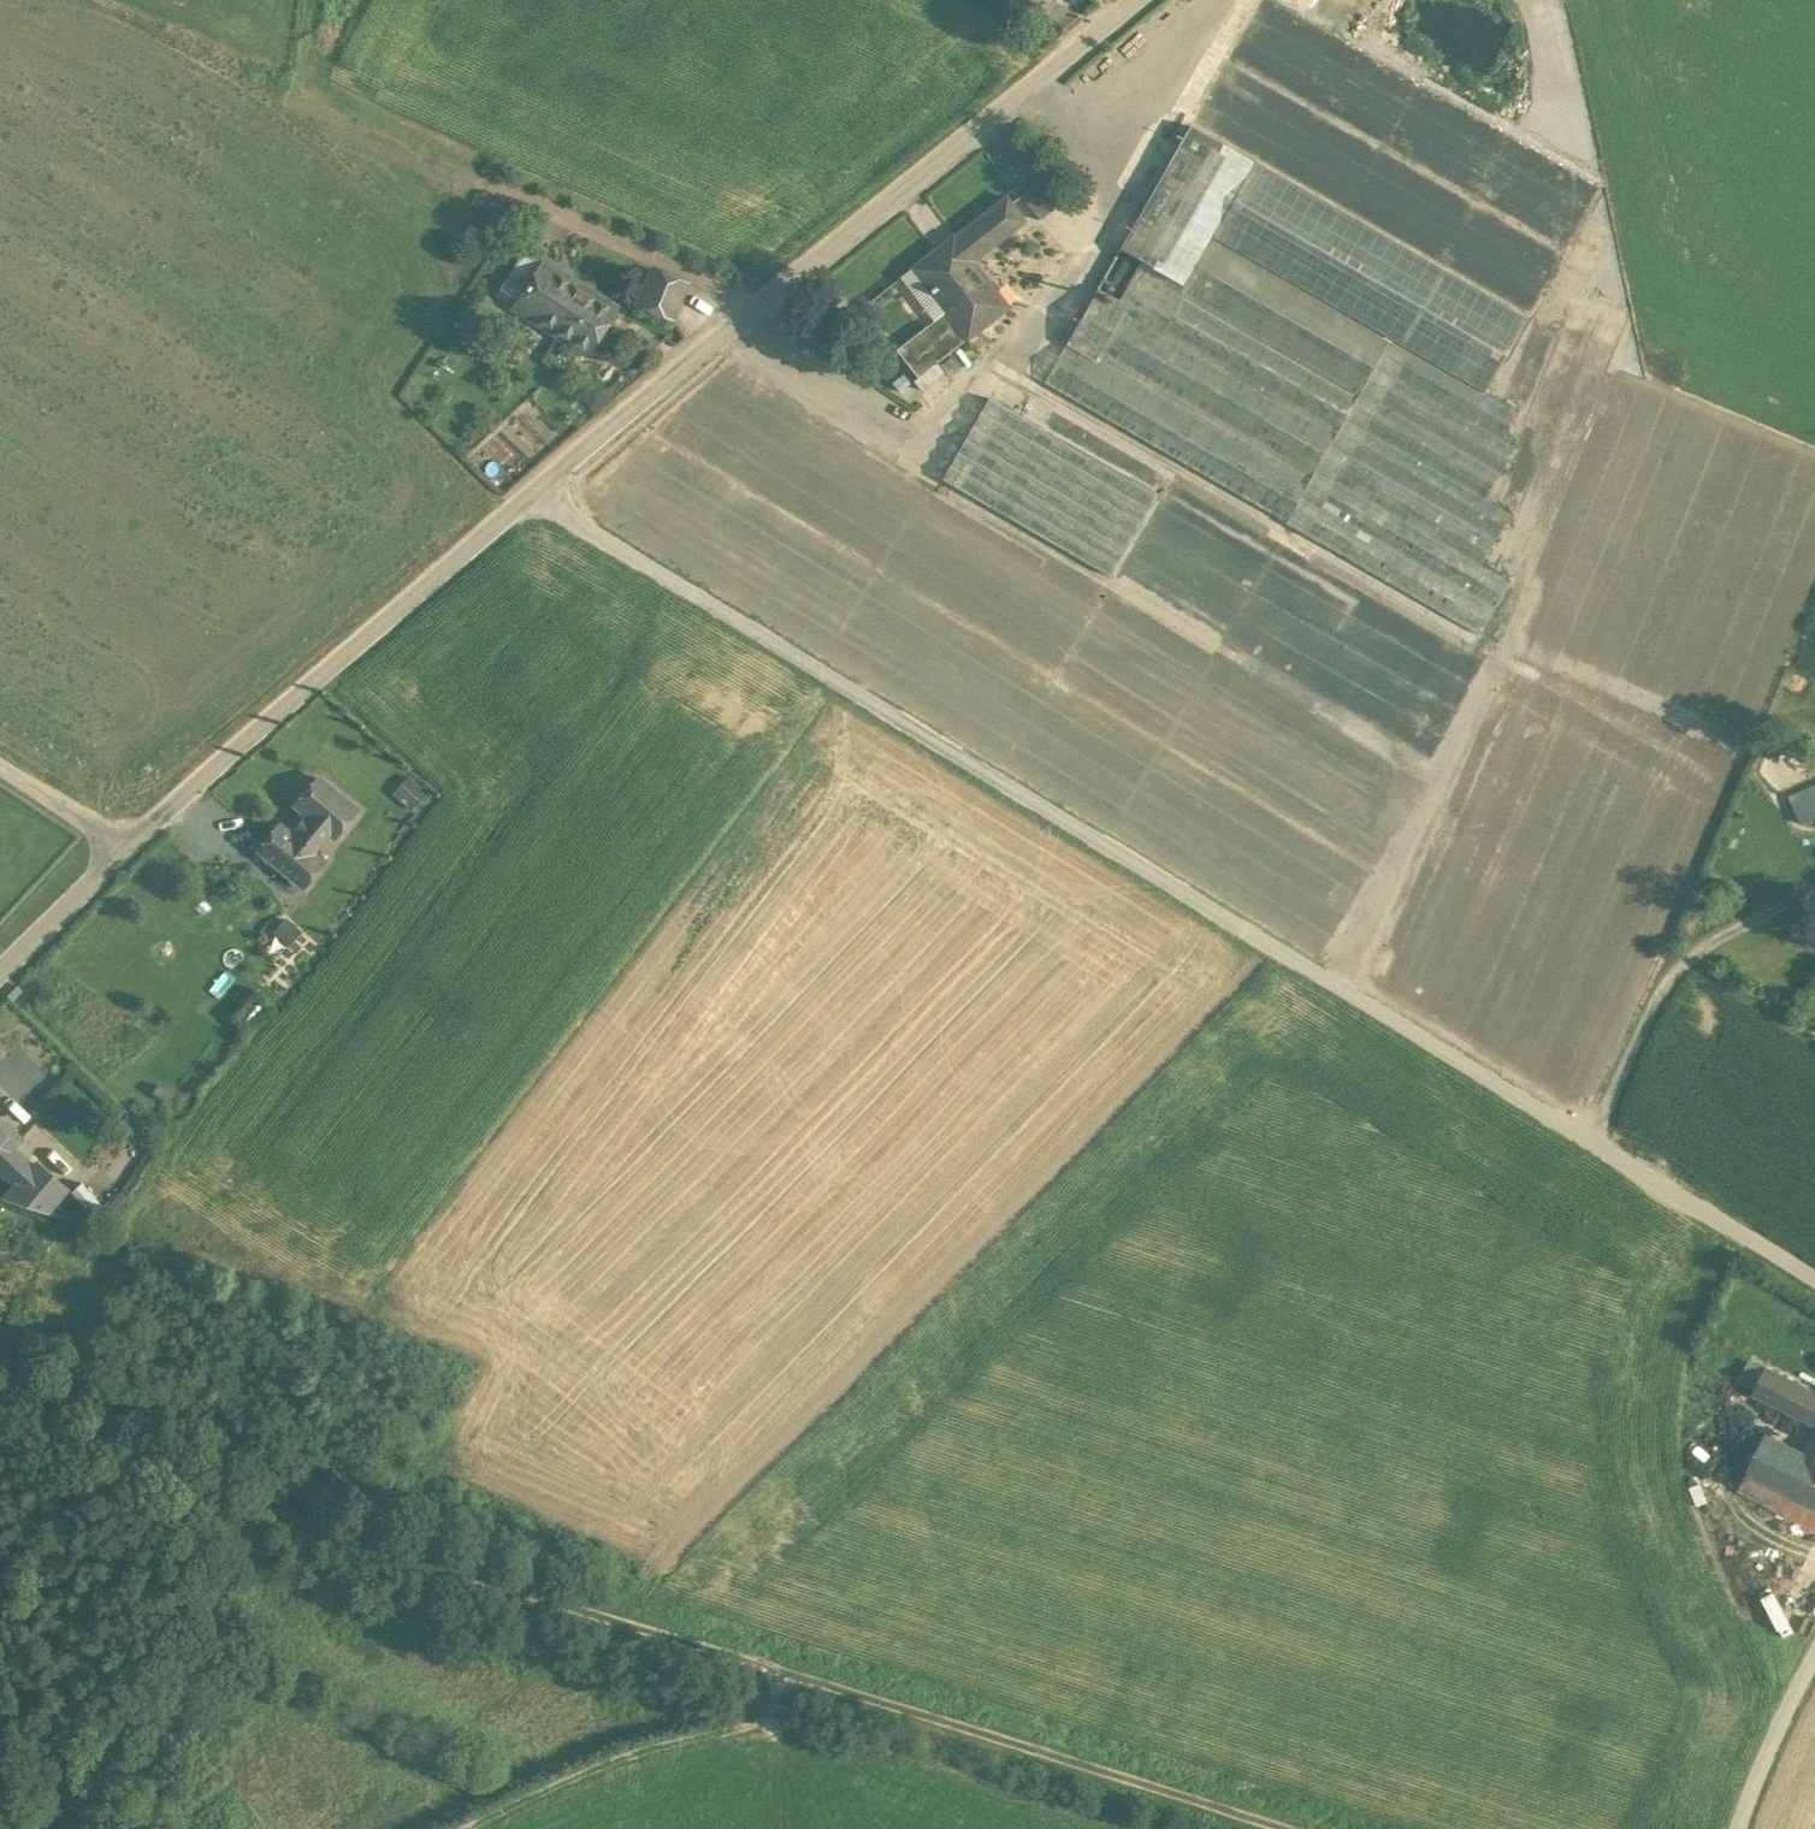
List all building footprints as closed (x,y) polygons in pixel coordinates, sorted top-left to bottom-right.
[(1510,580),(1481,563),(1511,512),(1486,497),(1516,445),(1503,438),(1517,412),(1484,392),(1527,316),(1255,159),(1254,160),(1191,123),(1044,381),(1480,633),(1510,580)] [(1051,169),(1020,194),(1040,218),(1070,194),(1051,169)] [(1007,194),(955,234),(954,233),(912,266),(930,288),(926,291),(929,294),(937,288),(951,306),(898,347),(918,373),(967,336),(968,337),(1010,305),(1008,303),(1005,306),(986,282),(990,279),(974,259),(1026,219),(1007,194)] [(524,249),(509,272),(528,284),(543,261),(524,249)] [(617,306),(544,259),(543,261),(528,284),(514,305),(588,352),(617,306)] [(688,281),(652,267),(638,302),(674,317),(688,281)] [(1148,485),(982,388),(933,471),(1100,568),(1148,485)] [(319,777),(296,804),(305,812),(290,830),(281,822),(257,851),(302,888),(326,860),(312,848),(327,831),(335,837),(358,809),(319,777)] [(1793,799),(1800,816),(1814,810),(1814,789),(1793,799)] [(0,1112),(0,1143),(5,1138),(15,1127),(0,1112)] [(0,1143),(0,1157),(12,1145),(5,1138),(0,1143)] [(12,1145),(0,1157),(0,1161),(20,1180),(21,1181),(34,1167),(12,1145)] [(34,1167),(21,1181),(20,1180),(3,1198),(20,1203),(45,1177),(45,1176),(34,1166),(34,1167)] [(65,1188),(48,1173),(45,1176),(45,1177),(61,1192),(65,1188)] [(45,1177),(20,1203),(45,1211),(61,1192),(45,1177)] [(1764,1356),(1747,1390),(1814,1424),(1814,1382),(1764,1356)] [(1814,1529),(1814,1445),(1776,1425),(1742,1493),(1814,1529)]
